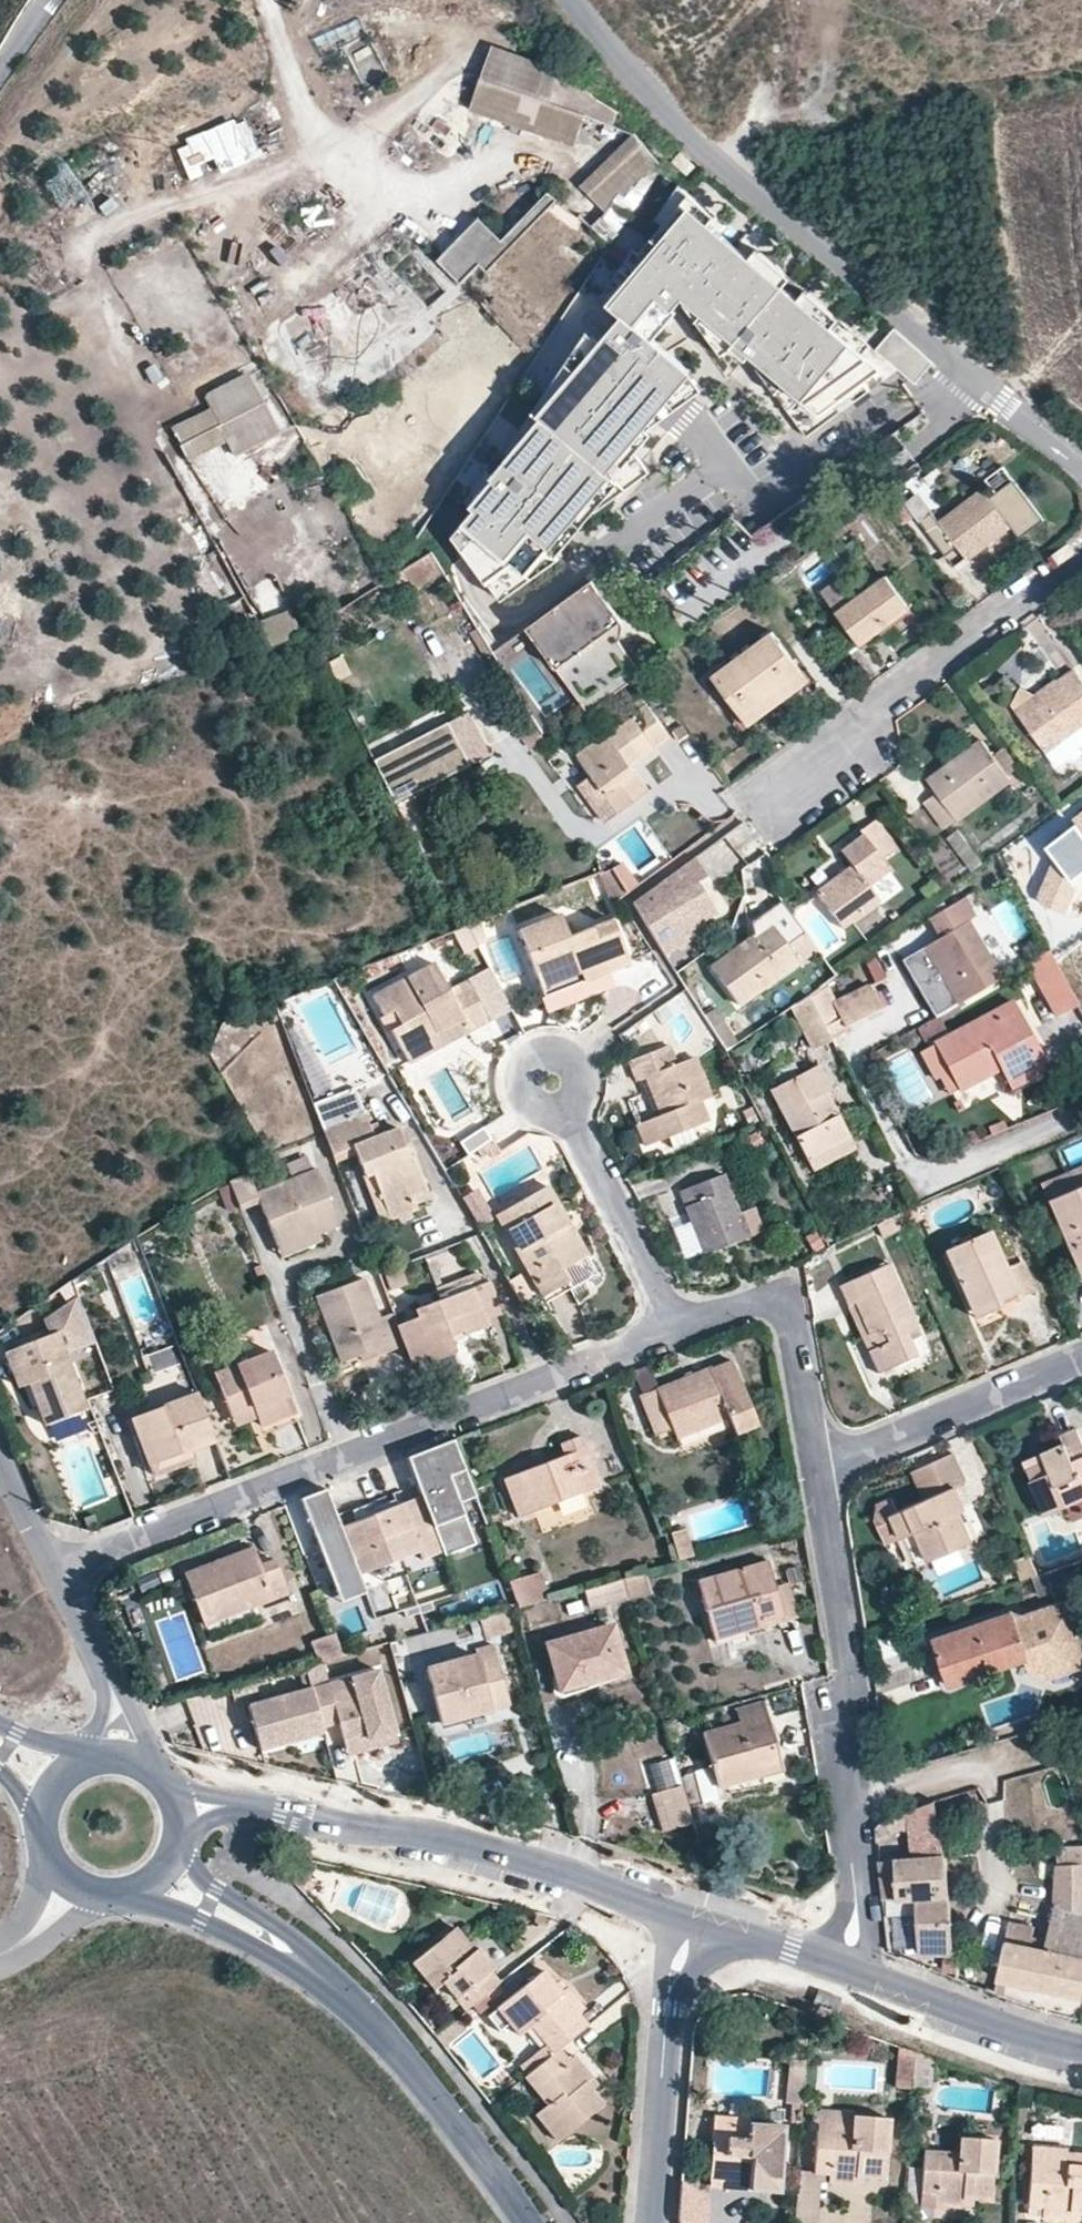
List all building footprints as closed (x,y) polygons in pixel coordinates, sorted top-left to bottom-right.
[(369,47),(350,55),(361,79),(380,71),(369,47)] [(492,48),(482,80),(551,103),(561,73),(561,71),(492,48)] [(571,76),(561,73),(551,103),(587,115),(614,124),(619,109),(598,100),(585,91),(571,76)] [(482,80),(471,112),(576,148),(587,115),(551,103),(482,80)] [(188,183),(259,165),(249,123),(177,141),(188,183)] [(440,153),(447,140),(426,130),(419,143),(440,153)] [(656,156),(631,131),(578,183),(603,208),(656,156)] [(661,217),(670,224),(689,202),(713,223),(720,216),(682,184),(661,217)] [(549,193),(501,235),(505,239),(480,266),(488,274),(559,200),(549,193)] [(861,380),(874,364),(829,325),(798,298),(784,285),(753,258),(713,223),(689,202),(670,224),(645,251),(653,257),(614,301),(629,314),(542,414),(552,423),(521,458),(515,466),(508,460),(494,476),(499,480),(476,506),(480,509),(455,537),(499,597),(523,568),(531,575),(556,546),(551,542),(590,496),(611,471),(630,487),(655,469),(633,441),(646,426),(651,430),(706,387),(693,369),(659,339),(677,318),(673,315),(692,294),(710,309),(705,315),(736,342),(733,346),(748,358),(752,353),(826,418),(868,389),(861,380)] [(501,235),(480,218),(438,262),(462,285),(480,266),(505,239),(501,235)] [(637,275),(653,257),(645,251),(639,246),(626,266),(637,275)] [(760,250),(753,258),(784,285),(791,278),(760,250)] [(637,275),(626,266),(607,294),(614,301),(637,275)] [(805,290),(798,298),(829,325),(836,316),(805,290)] [(710,309),(692,294),(686,300),(701,320),(705,315),(710,309)] [(736,342),(705,315),(701,320),(724,354),(733,346),(736,342)] [(836,316),(829,325),(874,364),(882,355),(874,348),(836,316)] [(930,360),(891,327),(874,348),(882,355),(912,380),(930,360)] [(796,392),(765,365),(760,370),(785,406),(796,392)] [(251,378),(244,377),(205,398),(211,411),(172,432),(189,463),(227,444),(219,429),(265,405),(251,378)] [(826,418),(796,392),(785,406),(804,433),(826,418)] [(280,432),(265,405),(219,429),(227,444),(233,456),(239,458),(279,436),(280,432)] [(521,458),(552,423),(542,414),(537,410),(511,450),(521,458)] [(476,506),(499,480),(494,476),(488,471),(469,500),(476,506)] [(630,487),(611,471),(590,496),(600,510),(630,487)] [(931,512),(927,515),(919,521),(946,556),(957,547),(967,560),(1010,527),(1020,539),(1044,521),(1013,480),(989,498),(983,490),(939,523),(931,512)] [(905,503),(919,521),(927,515),(913,497),(905,503)] [(556,546),(531,575),(537,580),(565,558),(556,546)] [(246,599),(219,551),(203,560),(229,608),(246,599)] [(445,573),(433,553),(403,572),(415,591),(445,573)] [(523,568),(499,597),(505,604),(537,580),(531,575),(523,568)] [(861,644),(910,608),(886,576),(855,599),(840,579),(822,592),(838,613),(861,644)] [(528,630),(589,713),(638,678),(643,674),(611,631),(623,622),(593,581),(528,630)] [(1067,604),(1077,617),(1081,614),(1081,594),(1067,604)] [(263,641),(301,636),(293,613),(258,625),(263,641)] [(485,659),(494,653),(478,627),(469,633),(485,659)] [(809,680),(772,632),(712,675),(749,723),(809,680)] [(1076,672),(1056,687),(1019,714),(1018,714),(1056,767),(1067,759),(1074,761),(1081,755),(1081,681),(1076,672)] [(1011,704),(1019,714),(1056,687),(1052,683),(1035,696),(1021,687),(1011,704)] [(604,791),(620,813),(651,790),(633,765),(671,736),(636,689),(621,699),(632,714),(577,754),(599,784),(604,791)] [(533,753),(549,743),(528,708),(512,718),(533,753)] [(465,710),(444,721),(465,762),(486,751),(465,710)] [(444,721),(370,760),(392,803),(407,794),(465,762),(444,721)] [(1011,778),(982,739),(929,778),(938,792),(924,803),(942,828),(956,818),(957,820),(1011,778)] [(586,793),(599,784),(577,754),(565,763),(586,793)] [(465,762),(407,794),(419,815),(476,782),(465,762)] [(606,823),(620,813),(604,791),(590,801),(606,823)] [(1070,818),(1076,825),(1044,848),(1053,860),(1068,882),(1081,872),(1081,810),(1070,818)] [(840,850),(852,866),(816,893),(843,929),(879,900),(869,886),(890,869),(882,859),(896,847),(876,820),(861,830),(862,833),(840,850)] [(665,954),(698,934),(694,927),(703,921),(718,913),(699,881),(708,876),(695,857),(633,903),(665,954)] [(1074,889),(1068,882),(1053,860),(1033,903),(1062,918),(1074,889)] [(623,862),(611,869),(628,893),(639,884),(623,862)] [(628,893),(611,869),(597,875),(612,904),(620,899),(628,893)] [(748,921),(753,936),(770,923),(782,939),(799,926),(774,894),(748,921)] [(976,916),(966,898),(936,915),(946,933),(940,938),(901,962),(935,1017),(1002,978),(969,920),(976,916)] [(929,919),(940,938),(946,933),(936,915),(929,919)] [(584,982),(600,976),(630,965),(613,919),(568,936),(560,916),(517,932),(542,997),(565,989),(562,980),(581,973),(584,982)] [(698,934),(707,928),(703,921),(694,927),(698,934)] [(770,923),(753,936),(710,967),(738,1005),(816,948),(799,926),(782,939),(770,923)] [(465,954),(478,947),(467,926),(453,932),(465,954)] [(1055,1016),(1077,1005),(1048,951),(1026,964),(1055,1016)] [(449,990),(434,963),(373,996),(409,1063),(487,1021),(467,981),(449,990)] [(1065,974),(1080,1006),(1081,1005),(1081,965),(1065,974)] [(604,987),(600,976),(584,982),(581,973),(562,980),(565,989),(542,997),(545,1006),(567,998),(568,1001),(604,987)] [(843,1016),(846,1024),(848,1023),(880,1007),(868,983),(831,1001),(823,984),(809,994),(824,1025),(843,1016)] [(830,1037),(824,1025),(809,994),(792,1007),(813,1050),(832,1041),(830,1037)] [(1049,1068),(1013,1000),(934,1042),(958,1090),(999,1069),(1008,1088),(1049,1068)] [(262,1024),(281,1018),(276,1004),(257,1011),(262,1024)] [(703,1015),(729,1054),(741,1045),(716,1007),(703,1015)] [(848,1023),(846,1024),(843,1016),(824,1025),(830,1037),(850,1027),(848,1023)] [(634,1127),(642,1147),(707,1121),(699,1102),(711,1097),(694,1057),(677,1065),(668,1045),(629,1062),(636,1080),(638,1079),(648,1075),(665,1114),(654,1119),(634,1127)] [(832,1090),(819,1065),(769,1090),(811,1171),(856,1148),(826,1093),(832,1090)] [(654,1119),(665,1114),(648,1075),(638,1079),(654,1119)] [(374,1176),(390,1216),(415,1206),(410,1195),(425,1189),(412,1154),(408,1156),(397,1129),(375,1138),(355,1088),(313,1103),(333,1155),(353,1147),(365,1179),(374,1176)] [(693,1126),(646,1146),(651,1157),(698,1138),(693,1126)] [(1047,1200),(1081,1185),(1081,1166),(1040,1185),(1047,1200)] [(279,1249),(319,1234),(339,1226),(316,1171),(256,1192),(249,1175),(230,1182),(241,1209),(260,1203),(279,1249)] [(378,1220),(390,1216),(374,1176),(365,1179),(363,1179),(378,1220)] [(736,1212),(723,1176),(681,1191),(704,1254),(746,1239),(736,1212)] [(967,1189),(977,1185),(974,1179),(964,1183),(967,1189)] [(1047,1200),(1078,1271),(1081,1270),(1081,1185),(1047,1200)] [(588,1255),(548,1187),(495,1217),(542,1297),(570,1280),(563,1269),(588,1255)] [(916,1204),(892,1215),(898,1230),(923,1218),(916,1204)] [(736,1212),(746,1239),(765,1232),(755,1205),(736,1212)] [(898,1230),(892,1215),(875,1223),(882,1237),(898,1230)] [(1006,1269),(989,1232),(945,1253),(974,1315),(1033,1290),(1020,1264),(1006,1269)] [(322,1242),(319,1234),(279,1249),(282,1257),(322,1242)] [(589,1263),(570,1272),(579,1292),(598,1284),(589,1263)] [(927,1350),(888,1264),(840,1286),(878,1372),(927,1350)] [(406,1344),(398,1324),(393,1311),(379,1317),(365,1279),(317,1297),(342,1363),(361,1356),(364,1361),(406,1344)] [(398,1324),(406,1344),(413,1362),(429,1356),(431,1361),(455,1351),(452,1340),(489,1325),(487,1320),(502,1314),(489,1281),(415,1309),(418,1316),(398,1324)] [(43,1321),(48,1337),(16,1348),(30,1384),(46,1426),(87,1410),(66,1353),(97,1342),(80,1297),(43,1321)] [(151,1385),(182,1376),(174,1347),(143,1356),(151,1385)] [(18,1388),(30,1384),(16,1348),(4,1353),(18,1388)] [(297,1411),(272,1351),(216,1375),(233,1419),(256,1411),(262,1426),(297,1411)] [(729,1361),(641,1396),(655,1434),(672,1428),(676,1438),(729,1417),(737,1438),(757,1429),(729,1361)] [(149,1464),(192,1448),(216,1439),(198,1392),(132,1419),(149,1464)] [(1066,1443),(1024,1461),(1035,1487),(1041,1503),(1045,1513),(1081,1497),(1081,1480),(1080,1475),(1081,1474),(1081,1440),(1077,1429),(1062,1435),(1066,1443)] [(562,1444),(566,1456),(504,1480),(517,1517),(600,1486),(581,1437),(562,1444)] [(474,1497),(452,1441),(432,1449),(444,1479),(419,1488),(422,1497),(443,1551),(445,1556),(474,1544),(463,1517),(466,1516),(461,1503),(474,1497)] [(197,1461),(192,1448),(149,1464),(154,1477),(197,1461)] [(444,1479),(432,1449),(407,1459),(419,1488),(444,1479)] [(949,1489),(954,1487),(963,1483),(949,1454),(912,1471),(925,1500),(900,1511),(893,1498),(878,1505),(873,1520),(884,1545),(901,1537),(915,1532),(928,1560),(972,1539),(960,1512),(949,1489)] [(964,1510),(954,1487),(949,1489),(960,1512),(964,1510)] [(1041,1503),(1035,1487),(1025,1492),(1031,1507),(1041,1503)] [(342,1529),(327,1491),(300,1501),(342,1606),(368,1596),(360,1575),(342,1529)] [(355,1517),(357,1523),(397,1507),(393,1496),(376,1502),(379,1507),(355,1517)] [(443,1551),(422,1497),(397,1507),(357,1523),(342,1529),(360,1575),(419,1551),(422,1559),(443,1551)] [(668,1533),(678,1560),(691,1556),(682,1529),(668,1533)] [(914,1565),(928,1560),(915,1532),(901,1537),(914,1565)] [(260,1566),(253,1549),(187,1573),(206,1624),(288,1594),(274,1560),(260,1566)] [(1031,1576),(1035,1574),(1027,1557),(1012,1561),(1018,1580),(1031,1576)] [(1031,1576),(1038,1595),(1051,1590),(1054,1597),(1081,1588),(1081,1559),(1035,1574),(1031,1576)] [(783,1616),(766,1561),(697,1579),(715,1641),(766,1626),(765,1621),(783,1616)] [(622,1577),(627,1594),(647,1588),(642,1571),(622,1577)] [(532,1574),(509,1581),(520,1607),(541,1601),(532,1574)] [(622,1577),(580,1589),(585,1606),(627,1594),(622,1577)] [(774,1587),(783,1616),(765,1621),(766,1626),(798,1618),(788,1583),(774,1587)] [(947,1677),(967,1670),(969,1676),(1024,1658),(1047,1670),(1067,1664),(1074,1667),(1081,1650),(1081,1640),(1080,1639),(1069,1604),(1023,1619),(1011,1613),(1005,1625),(1000,1626),(997,1617),(934,1638),(939,1652),(947,1677)] [(485,1638),(515,1630),(510,1610),(480,1618),(485,1638)] [(627,1673),(613,1625),(547,1643),(559,1691),(627,1673)] [(334,1630),(309,1640),(318,1662),(344,1655),(334,1630)] [(494,1644),(475,1649),(477,1655),(426,1670),(441,1722),(467,1714),(468,1716),(511,1704),(494,1644)] [(967,1670),(947,1677),(939,1652),(935,1654),(942,1686),(944,1689),(950,1690),(972,1680),(971,1676),(969,1676),(967,1670)] [(378,1671),(312,1689),(322,1727),(338,1723),(343,1739),(366,1733),(368,1739),(395,1732),(378,1671)] [(248,1706),(260,1749),(324,1732),(322,1727),(312,1689),(248,1706)] [(738,1712),(742,1727),(707,1737),(721,1788),(785,1770),(767,1704),(738,1712)] [(961,1730),(965,1743),(977,1740),(973,1727),(961,1730)] [(343,1739),(347,1756),(398,1742),(395,1732),(368,1739),(366,1733),(343,1739)] [(675,1758),(649,1764),(655,1791),(682,1785),(675,1758)] [(691,1800),(716,1797),(712,1770),(687,1773),(691,1800)] [(693,1825),(682,1787),(652,1795),(663,1833),(693,1825)] [(904,1814),(909,1841),(942,1837),(936,1802),(904,1814)] [(885,1821),(875,1825),(878,1838),(890,1831),(885,1821)] [(942,1837),(909,1841),(912,1858),(880,1861),(886,1901),(915,1899),(918,1952),(954,1952),(947,1868),(946,1855),(942,1837)] [(1053,1871),(1056,1871),(1054,1904),(1043,1949),(1029,1946),(1031,1935),(1007,1931),(997,1980),(1081,1997),(1081,1845),(1052,1848),(1053,1871)] [(1029,1873),(1053,1871),(1052,1848),(1027,1850),(1029,1873)] [(969,1854),(946,1855),(947,1868),(970,1865),(969,1854)] [(434,1989),(443,1981),(465,2009),(499,1982),(490,1971),(496,1967),(479,1947),(475,1951),(455,1927),(412,1962),(434,1989)] [(553,2052),(559,2047),(588,2024),(580,2012),(585,2008),(567,1986),(562,1991),(544,1969),(497,2007),(520,2035),(532,2026),(553,2052)] [(569,2061),(559,2047),(553,2052),(524,2074),(550,2104),(537,2114),(557,2140),(604,2102),(587,2082),(593,2077),(575,2055),(569,2061)] [(912,2089),(915,2052),(900,2047),(896,2088),(912,2089)] [(915,2052),(912,2089),(929,2091),(933,2059),(915,2052)] [(802,2100),(805,2068),(788,2066),(785,2099),(802,2100)] [(829,2172),(828,2183),(857,2186),(859,2174),(885,2176),(889,2118),(818,2111),(813,2171),(829,2172)] [(749,2118),(711,2116),(707,2177),(724,2178),(723,2189),(753,2191),(754,2181),(779,2183),(783,2125),(748,2123),(749,2118)] [(920,2194),(935,2195),(934,2205),(964,2208),(965,2198),(989,2200),(994,2140),(959,2137),(958,2153),(924,2150),(920,2194)] [(1032,2145),(1030,2163),(1066,2166),(1067,2152),(1067,2147),(1032,2145)] [(1041,2216),(1070,2218),(1071,2209),(1081,2210),(1081,2153),(1067,2152),(1066,2166),(1030,2163),(1027,2204),(1042,2205),(1041,2216)] [(920,2167),(908,2166),(904,2219),(916,2220),(920,2167)] [(794,2222),(816,2222),(818,2182),(828,2183),(829,2172),(813,2171),(798,2170),(794,2222)] [(707,2177),(706,2187),(723,2189),(724,2178),(707,2177)] [(709,2196),(681,2188),(678,2222),(707,2222),(709,2196)] [(919,2204),(934,2205),(935,2195),(920,2194),(919,2204)] [(1027,2215),(1041,2216),(1042,2205),(1027,2204),(1027,2215)]
